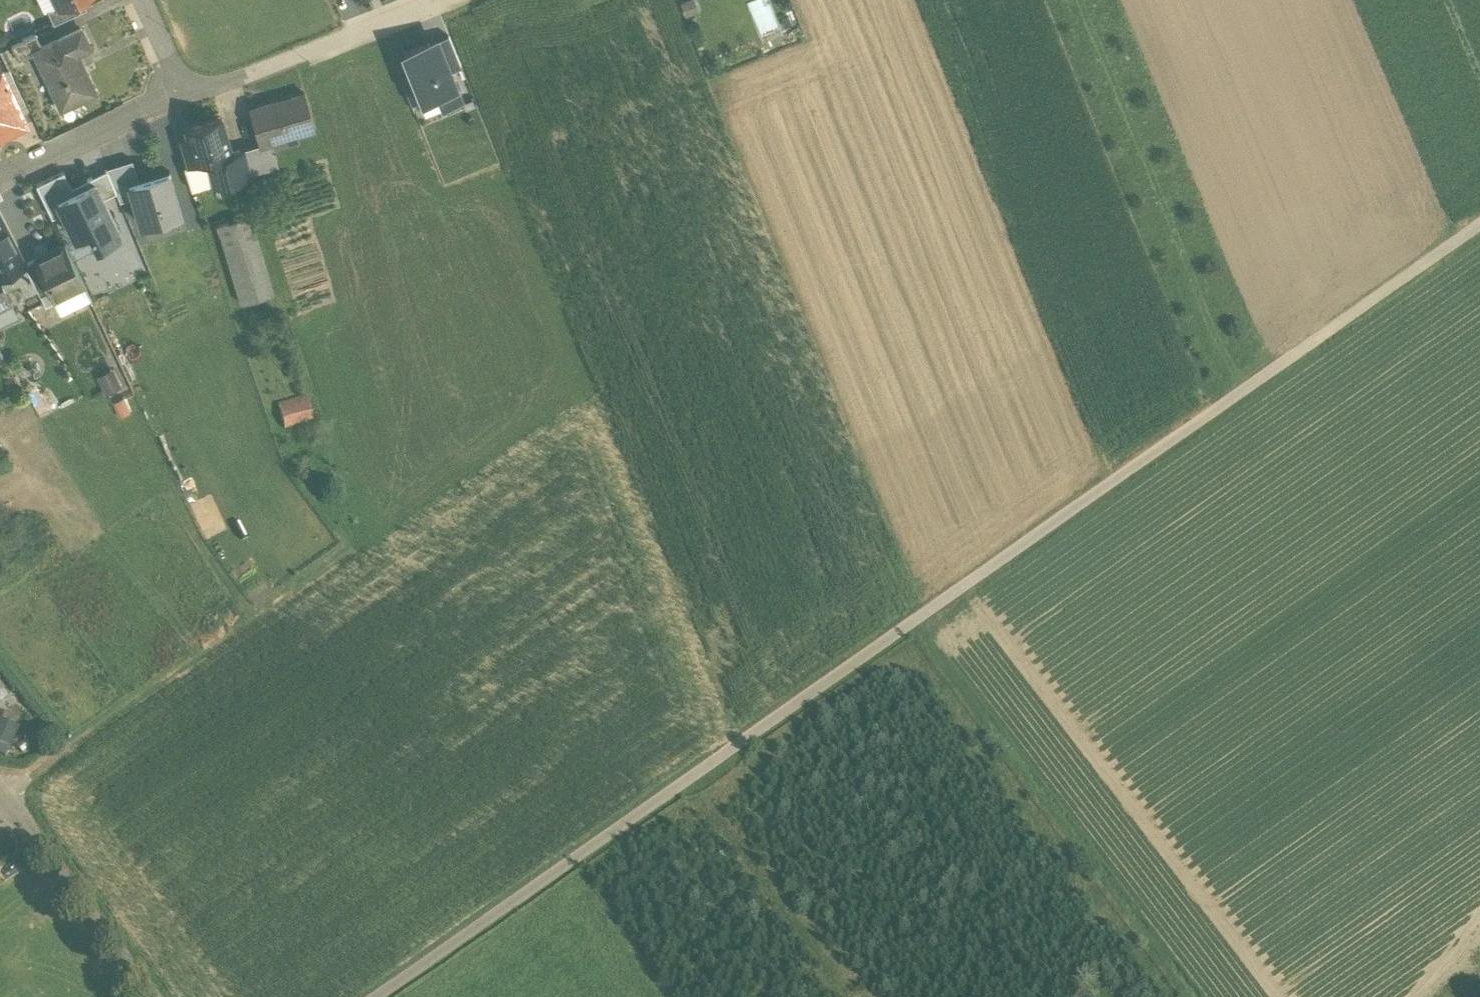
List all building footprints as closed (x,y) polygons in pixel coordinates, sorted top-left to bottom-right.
[(59,6),(58,3),(56,4),(57,5),(48,10),(54,23),(86,8),(82,0),(72,0),(59,6)] [(81,26),(34,48),(59,101),(75,93),(78,98),(95,90),(78,52),(90,46),(81,26)] [(448,34),(435,40),(448,70),(462,64),(448,34)] [(434,38),(404,51),(413,74),(424,97),(430,111),(460,97),(448,70),(435,40),(434,38)] [(0,76),(0,135),(26,122),(4,74),(0,76)] [(424,97),(413,74),(402,79),(412,102),(424,97)] [(305,90),(250,106),(260,142),(260,143),(272,140),(316,127),(305,90)] [(221,117),(186,127),(189,136),(182,138),(189,164),(208,159),(226,154),(231,152),(231,151),(221,117)] [(272,140),(260,143),(260,142),(242,147),(249,173),(279,165),(272,140)] [(242,147),(231,151),(231,152),(226,154),(233,177),(249,173),(242,147)] [(226,154),(208,159),(214,182),(233,177),(226,154)] [(131,159),(107,166),(108,170),(116,192),(119,198),(131,194),(128,183),(139,180),(131,159)] [(90,185),(95,182),(103,198),(116,192),(108,170),(87,179),(90,185)] [(139,180),(128,183),(131,194),(142,230),(183,217),(169,170),(139,180)] [(52,217),(63,212),(58,200),(73,193),(63,171),(37,183),(52,217)] [(120,234),(103,198),(95,182),(90,185),(73,193),(58,200),(63,212),(75,237),(90,230),(97,245),(120,234)] [(0,216),(0,276),(24,263),(24,262),(0,216)] [(252,217),(219,224),(242,301),(274,292),(252,217)] [(64,242),(35,256),(35,257),(51,289),(54,295),(83,281),(64,242)] [(51,289),(35,257),(24,262),(24,263),(31,276),(40,294),(51,289)] [(9,300),(3,290),(31,276),(24,263),(0,276),(0,305),(9,300)] [(306,398),(278,407),(285,429),(313,420),(306,398)] [(22,729),(0,721),(0,743),(15,748),(22,729)]
